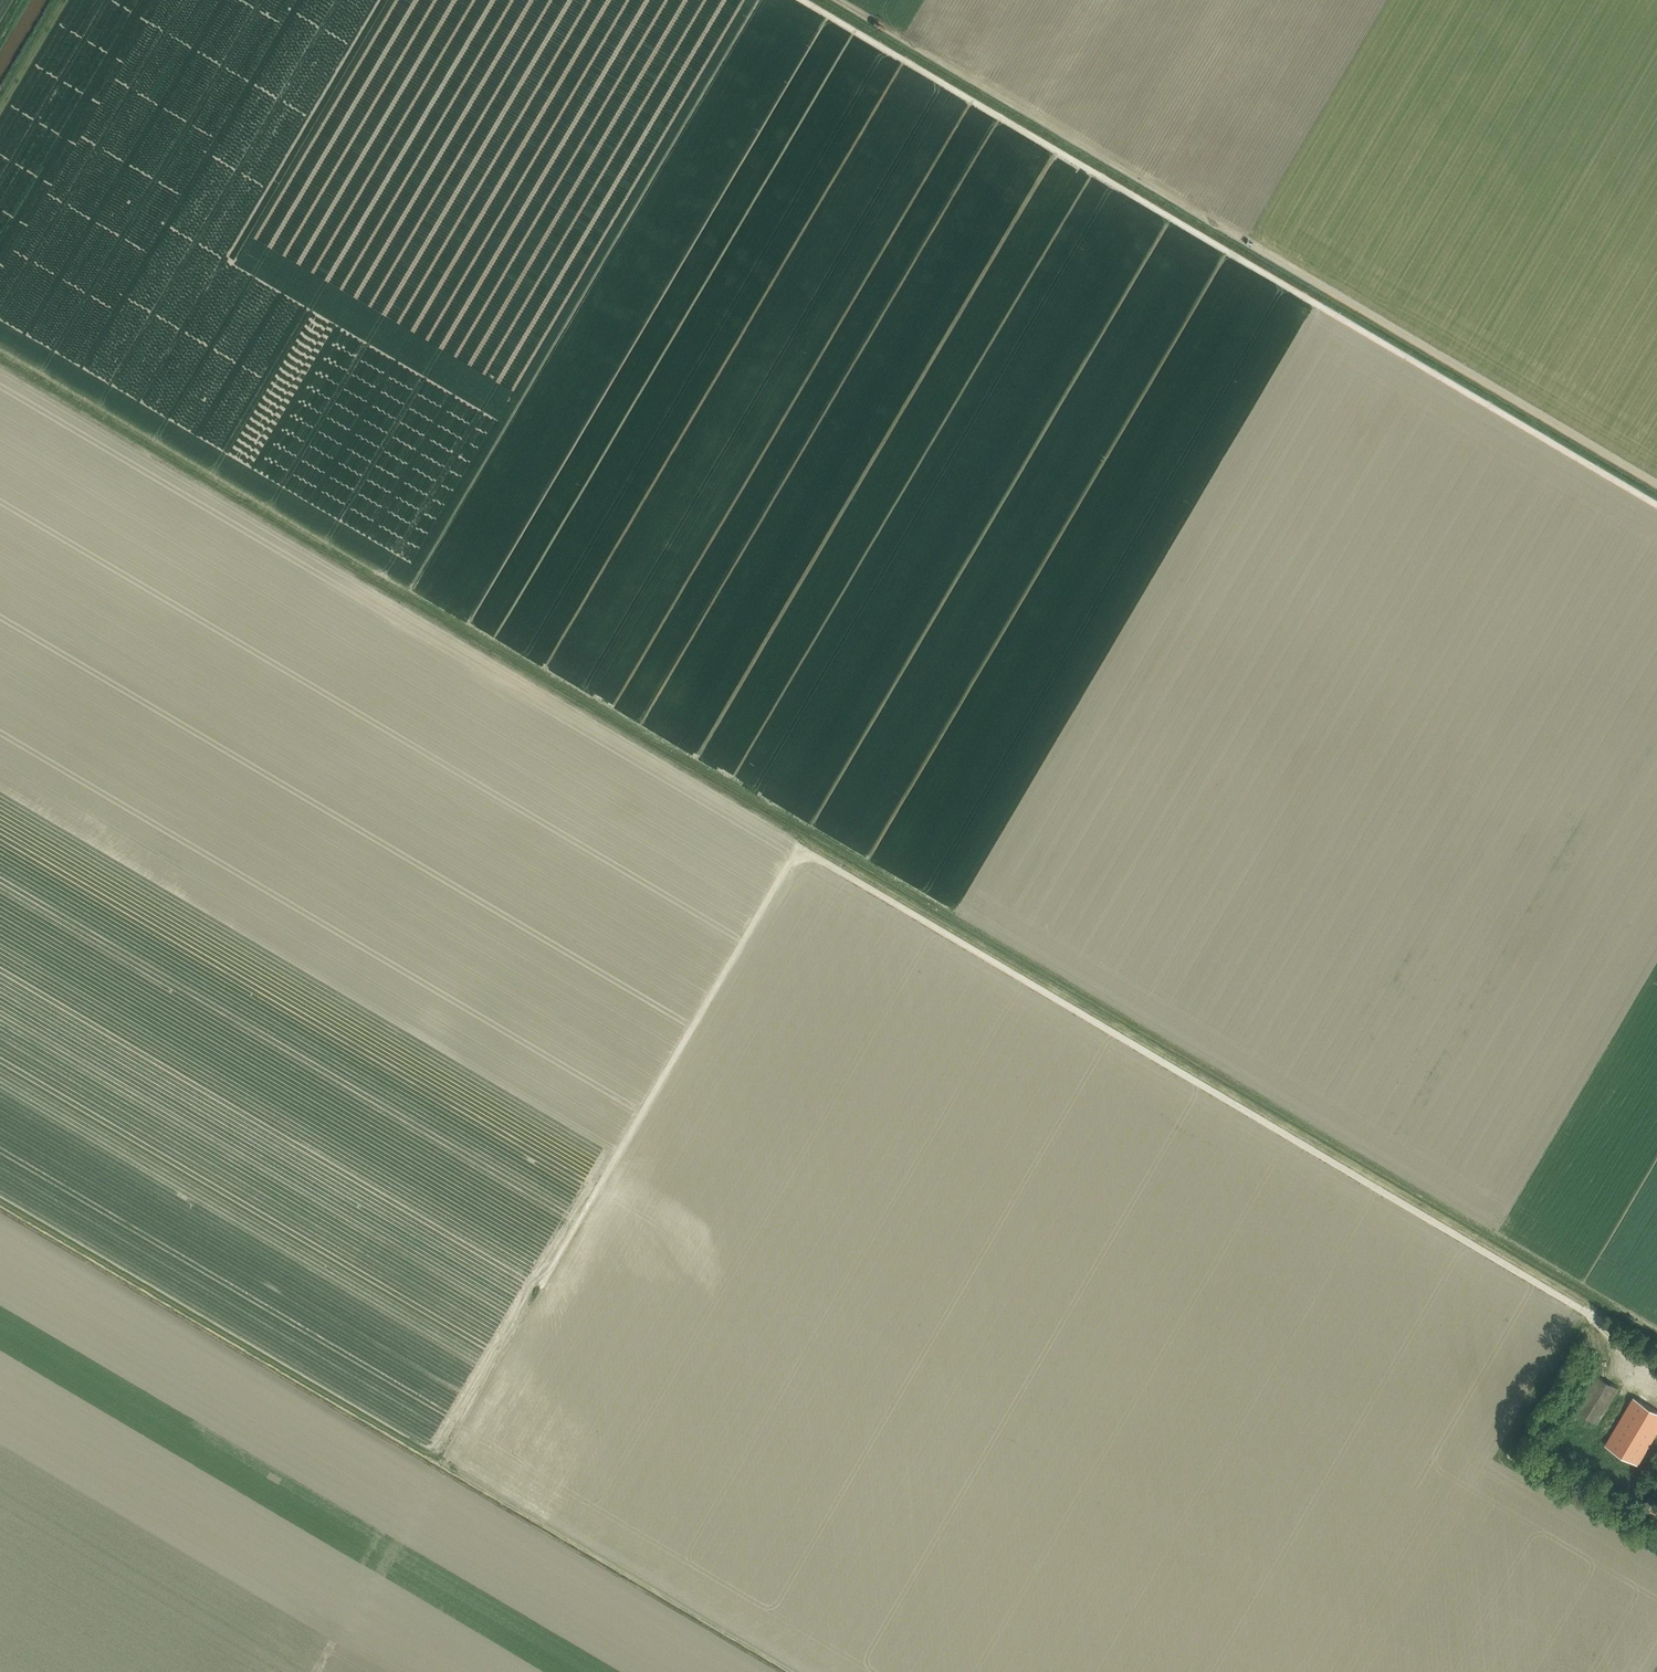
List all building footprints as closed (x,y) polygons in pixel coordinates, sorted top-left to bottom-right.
[(1598,1422),(1618,1388),(1595,1374),(1575,1409),(1598,1422)] [(1656,1431),(1656,1411),(1633,1397),(1605,1445),(1638,1464),(1656,1431)] [(1642,1508),(1656,1518),(1656,1502),(1649,1497),(1642,1508)]
